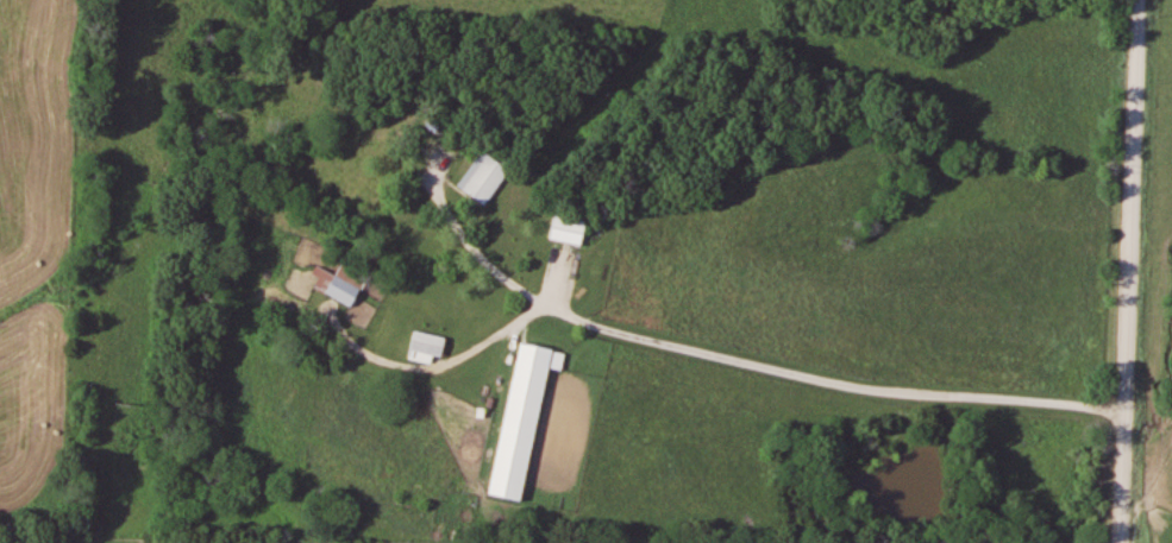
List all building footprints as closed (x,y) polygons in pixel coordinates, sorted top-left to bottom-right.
[(486,205),(511,169),(482,150),(458,186),(486,205)] [(587,219),(554,216),(552,240),(585,243),(587,219)] [(313,276),(319,279),(314,288),(353,307),(369,275),(344,262),(338,276),(318,266),(313,276)] [(448,338),(416,330),(409,360),(432,366),(435,355),(444,358),(448,338)] [(549,368),(564,371),(567,351),(519,343),(492,496),(526,502),(549,368)]
